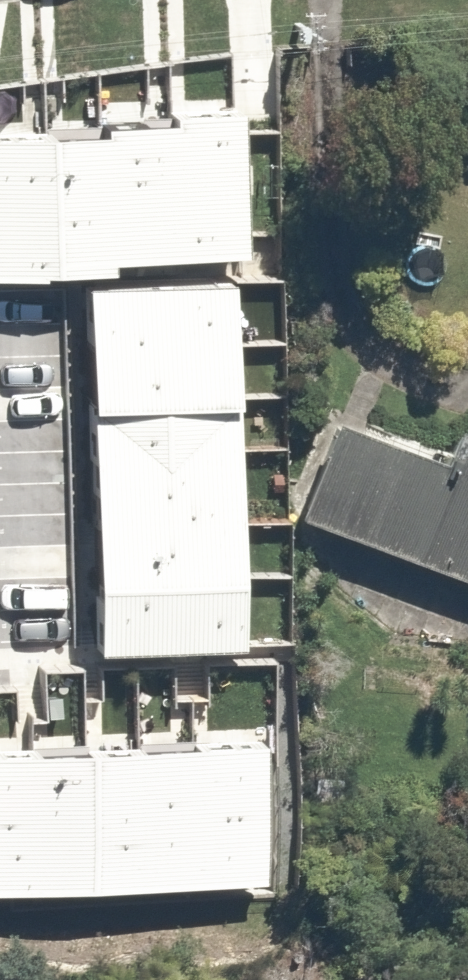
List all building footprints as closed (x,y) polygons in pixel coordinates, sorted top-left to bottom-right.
[(180,129),(187,265),(250,261),(248,117),(180,119),(180,129)] [(112,137),(118,267),(187,265),(180,129),(112,131),(112,137)] [(112,137),(51,140),(58,280),(119,278),(118,267),(112,137)] [(0,142),(0,283),(58,280),(51,140),(0,142)] [(239,287),(93,293),(96,354),(243,348),(239,287)] [(243,348),(96,354),(98,410),(245,406),(243,348)] [(245,406),(98,410),(98,456),(246,451),(245,406)] [(345,428),(304,520),(467,583),(467,467),(465,474),(345,428)] [(246,451),(98,456),(102,528),(248,523),(246,451)] [(250,579),(248,523),(102,528),(104,585),(250,579)] [(248,651),(250,579),(104,585),(105,656),(248,651)] [(272,887),(270,753),(197,754),(198,892),(272,887)] [(198,892),(197,754),(144,756),(144,894),(198,892)] [(144,894),(144,756),(94,758),(96,894),(144,894)] [(39,758),(0,759),(0,895),(39,894),(39,758)] [(96,894),(94,758),(39,758),(39,894),(96,894)]
